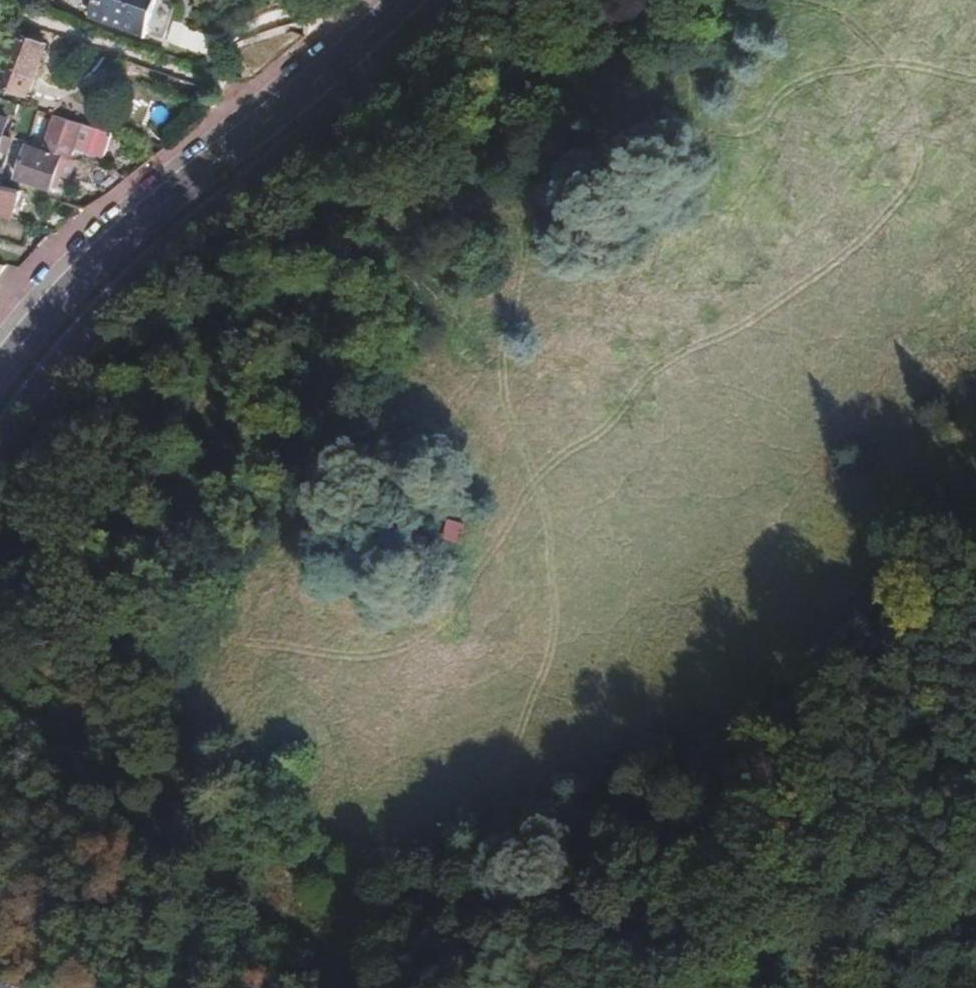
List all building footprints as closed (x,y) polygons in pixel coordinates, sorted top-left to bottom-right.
[(149,26),(155,9),(128,0),(94,0),(92,7),(149,26)] [(155,9),(158,0),(128,0),(155,9)] [(147,33),(149,26),(92,7),(90,14),(147,33)] [(9,43),(41,54),(46,40),(14,29),(9,43)] [(31,81),(41,54),(9,43),(0,69),(0,70),(31,81)] [(31,81),(0,70),(0,80),(28,90),(31,81)] [(102,150),(111,129),(53,112),(50,123),(64,127),(61,136),(102,150)] [(51,184),(60,153),(25,142),(16,173),(51,184)] [(19,188),(0,183),(0,209),(12,212),(19,188)] [(25,217),(12,212),(0,209),(0,228),(21,233),(25,217)]
